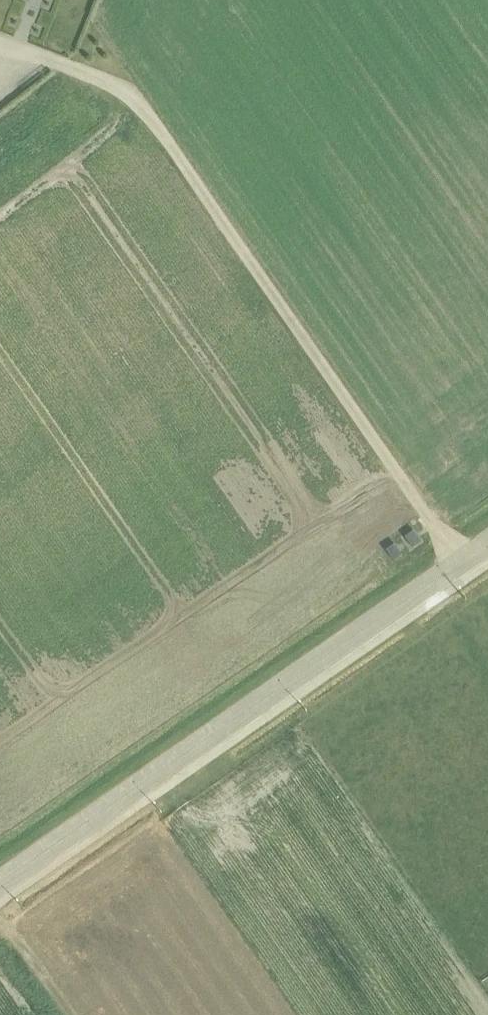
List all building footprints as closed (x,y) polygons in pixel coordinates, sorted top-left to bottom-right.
[(395,534),(403,547),(413,540),(405,527),(395,534)] [(386,538),(376,544),(385,560),(394,554),(386,538)]
